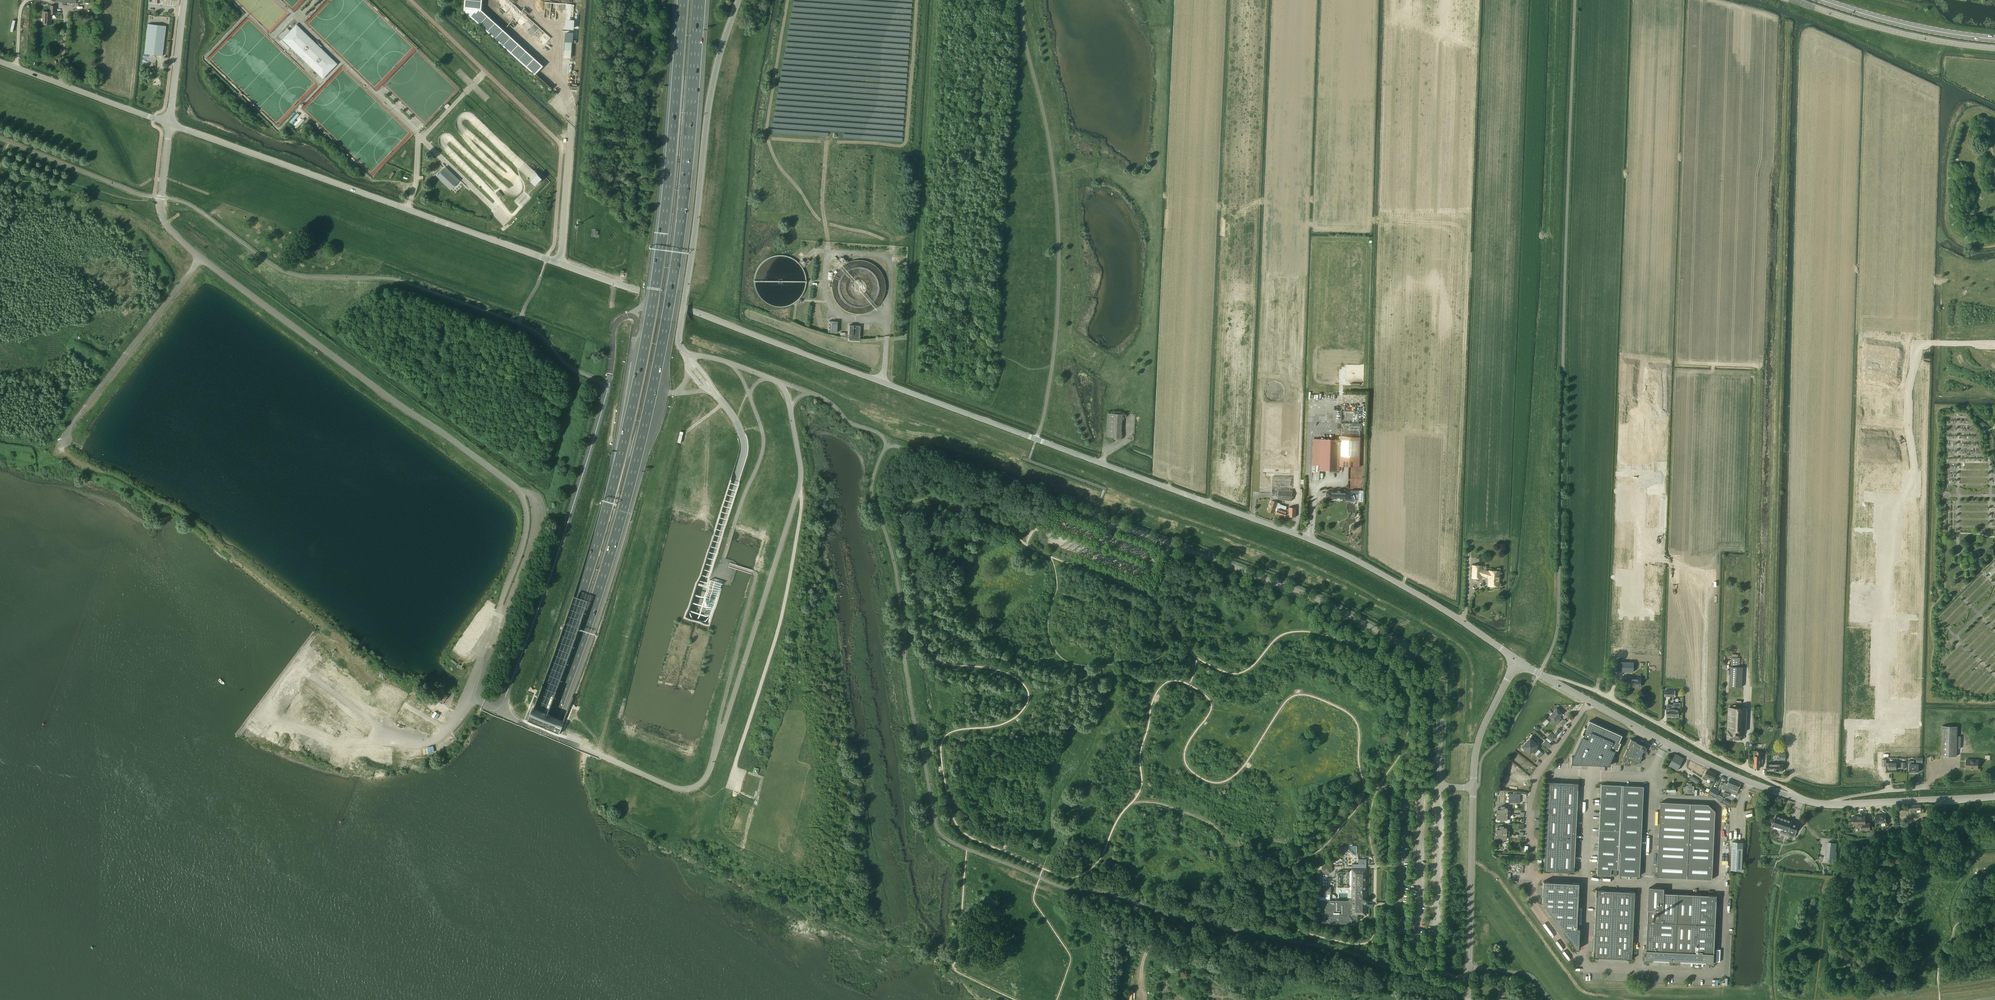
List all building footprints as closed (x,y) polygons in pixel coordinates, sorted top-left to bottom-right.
[(464,10),(535,75),(543,65),(480,8),(481,0),(465,0),(464,10)] [(55,14),(55,6),(50,6),(49,12),(43,11),(42,24),(51,25),(51,14),(55,14)] [(162,56),(166,26),(148,24),(145,54),(162,56)] [(296,27),(284,39),(323,76),(335,64),(296,27)] [(443,169),(437,176),(451,189),(451,190),(458,182),(443,169)] [(837,333),(837,321),(829,321),(828,332),(837,333)] [(860,338),(860,326),(849,325),(848,337),(848,339),(848,340),(859,341),(859,340),(859,338),(860,338)] [(1106,438),(1121,439),(1122,414),(1107,413),(1106,438)] [(1333,439),(1332,456),(1359,457),(1360,437),(1340,436),(1340,439),(1333,439)] [(1359,457),(1332,456),(1333,439),(1320,439),(1319,470),(1339,471),(1339,466),(1359,467),(1359,457)] [(1272,493),(1271,500),(1277,502),(1277,499),(1278,499),(1292,500),(1292,490),(1290,490),(1291,477),(1273,477),(1272,493)] [(1340,492),(1340,491),(1337,491),(1337,492),(1326,491),(1326,498),(1337,499),(1337,498),(1340,498),(1339,499),(1345,499),(1345,500),(1353,500),(1352,496),(1352,495),(1351,495),(1351,492),(1340,492)] [(1270,504),(1267,511),(1274,513),(1274,511),(1277,511),(1276,514),(1277,511),(1274,510),(1275,507),(1277,508),(1277,507),(1278,507),(1280,504),(1280,503),(1278,503),(1277,502),(1271,500),(1270,504)] [(1275,507),(1274,510),(1277,511),(1276,514),(1278,515),(1285,517),(1285,515),(1288,516),(1288,509),(1286,508),(1287,506),(1280,504),(1280,503),(1280,504),(1278,507),(1277,507),(1277,508),(1275,507)] [(1489,572),(1481,569),(1481,566),(1473,565),(1473,577),(1481,578),(1481,574),(1490,577),(1490,579),(1489,579),(1489,585),(1498,586),(1499,580),(1499,579),(1499,578),(1499,577),(1499,571),(1489,571),(1489,572)] [(580,598),(574,596),(531,715),(543,721),(567,661),(587,600),(580,598)] [(1740,658),(1732,658),(1731,666),(1740,667),(1740,658)] [(1633,662),(1627,662),(1616,661),(1616,671),(1633,672),(1633,662)] [(1640,687),(1641,678),(1628,677),(1628,687),(1640,687)] [(442,703),(449,694),(433,682),(426,691),(442,703)] [(1667,709),(1667,716),(1679,717),(1679,709),(1680,709),(1680,703),(1674,703),(1674,705),(1667,704),(1667,709)] [(1562,713),(1556,707),(1548,716),(1554,722),(1557,719),(1559,720),(1561,718),(1560,716),(1562,713)] [(1728,707),(1728,730),(1727,730),(1727,740),(1742,740),(1743,731),(1747,731),(1748,708),(1728,707)] [(553,731),(556,726),(543,721),(531,715),(530,715),(527,720),(553,731)] [(1571,756),(1571,764),(1572,764),(1578,764),(1579,764),(1580,764),(1589,764),(1598,765),(1601,765),(1602,765),(1603,765),(1609,765),(1610,765),(1610,761),(1611,760),(1611,758),(1614,751),(1615,751),(1616,749),(1617,750),(1620,743),(1619,742),(1622,735),(1589,721),(1586,727),(1584,727),(1581,734),(1583,734),(1582,736),(1582,737),(1577,747),(1577,749),(1573,756),(1571,756)] [(1956,756),(1956,754),(1957,726),(1942,726),(1941,756),(1956,756)] [(1531,736),(1530,738),(1526,742),(1536,751),(1538,749),(1536,747),(1538,745),(1535,742),(1536,740),(1531,736)] [(1634,765),(1635,764),(1636,762),(1638,763),(1639,764),(1639,763),(1642,756),(1643,757),(1644,756),(1646,752),(1647,750),(1645,749),(1646,746),(1641,744),(1636,742),(1631,739),(1631,740),(1628,745),(1629,746),(1627,749),(1623,756),(1623,757),(1624,757),(1631,760),(1630,763),(1634,765)] [(1536,751),(1526,742),(1522,747),(1530,753),(1532,751),(1534,753),(1536,751)] [(1678,770),(1684,758),(1675,753),(1669,765),(1678,770)] [(1882,759),(1882,766),(1886,766),(1888,766),(1888,769),(1897,769),(1897,763),(1888,762),(1888,763),(1886,763),(1886,759),(1882,759)] [(1978,769),(1978,760),(1966,759),(1966,769),(1978,769)] [(1919,772),(1919,764),(1909,764),(1909,772),(1919,772)] [(1717,773),(1708,769),(1707,769),(1704,777),(1708,778),(1709,777),(1714,780),(1717,773)] [(1731,788),(1732,785),(1734,786),(1736,782),(1729,779),(1727,784),(1725,782),(1722,788),(1728,791),(1730,787),(1731,788)] [(1573,783),(1554,782),(1548,782),(1547,787),(1548,787),(1545,843),(1544,866),(1543,871),(1550,872),(1550,871),(1568,872),(1569,872),(1574,873),(1574,866),(1578,789),(1578,783),(1573,783)] [(1730,787),(1728,791),(1737,795),(1741,784),(1736,782),(1734,786),(1732,785),(1731,788),(1730,787)] [(1601,784),(1597,865),(1597,875),(1599,875),(1600,875),(1610,875),(1610,876),(1611,876),(1611,869),(1619,869),(1619,875),(1639,876),(1643,786),(1616,785),(1601,784)] [(1712,788),(1709,793),(1716,797),(1719,792),(1712,788)] [(1708,804),(1664,802),(1661,802),(1659,834),(1659,838),(1659,846),(1657,877),(1712,879),(1715,829),(1716,811),(1708,804)] [(1921,812),(1923,812),(1923,809),(1923,804),(1908,805),(1908,812),(1915,812),(1915,810),(1921,810),(1921,812)] [(1510,817),(1510,814),(1496,813),(1496,818),(1497,818),(1497,819),(1500,819),(1500,821),(1504,821),(1504,820),(1507,820),(1507,816),(1510,817)] [(1778,816),(1776,815),(1772,825),(1788,830),(1787,834),(1794,837),(1795,832),(1796,832),(1798,824),(1791,822),(1792,820),(1778,816)] [(1865,823),(1865,815),(1853,816),(1853,825),(1862,825),(1863,829),(1870,829),(1870,822),(1865,823)] [(1886,822),(1886,815),(1880,815),(1875,815),(1876,823),(1886,822)] [(1924,831),(1927,820),(1921,818),(1918,830),(1924,831)] [(1509,834),(1495,833),(1495,838),(1499,838),(1499,839),(1494,839),(1494,842),(1503,842),(1503,840),(1506,840),(1506,836),(1509,836),(1509,834)] [(1828,842),(1827,857),(1835,858),(1837,843),(1828,842)] [(1732,847),(1731,870),(1742,870),(1743,848),(1732,847)] [(1331,867),(1329,865),(1324,865),(1323,866),(1323,870),(1325,873),(1328,873),(1331,871),(1331,867)] [(1325,900),(1325,914),(1329,914),(1329,916),(1325,916),(1325,923),(1352,924),(1352,923),(1357,923),(1357,915),(1366,915),(1366,903),(1368,902),(1368,900),(1366,898),(1366,869),(1352,869),(1350,872),(1349,888),(1351,891),(1352,891),(1352,896),(1352,899),(1350,900),(1325,900)] [(1543,881),(1542,902),(1576,949),(1579,888),(1583,888),(1584,883),(1573,883),(1549,882),(1549,881),(1543,881)] [(1680,962),(1694,962),(1707,963),(1714,963),(1715,953),(1717,901),(1717,900),(1717,895),(1709,895),(1707,895),(1665,893),(1665,888),(1649,887),(1648,909),(1648,910),(1646,955),(1645,955),(1644,960),(1654,961),(1654,960),(1670,961),(1680,962)] [(1596,896),(1595,906),(1593,952),(1593,958),(1598,958),(1626,959),(1631,960),(1632,954),(1634,898),(1635,892),(1630,891),(1630,892),(1606,891),(1601,890),(1596,890),(1596,896)]
